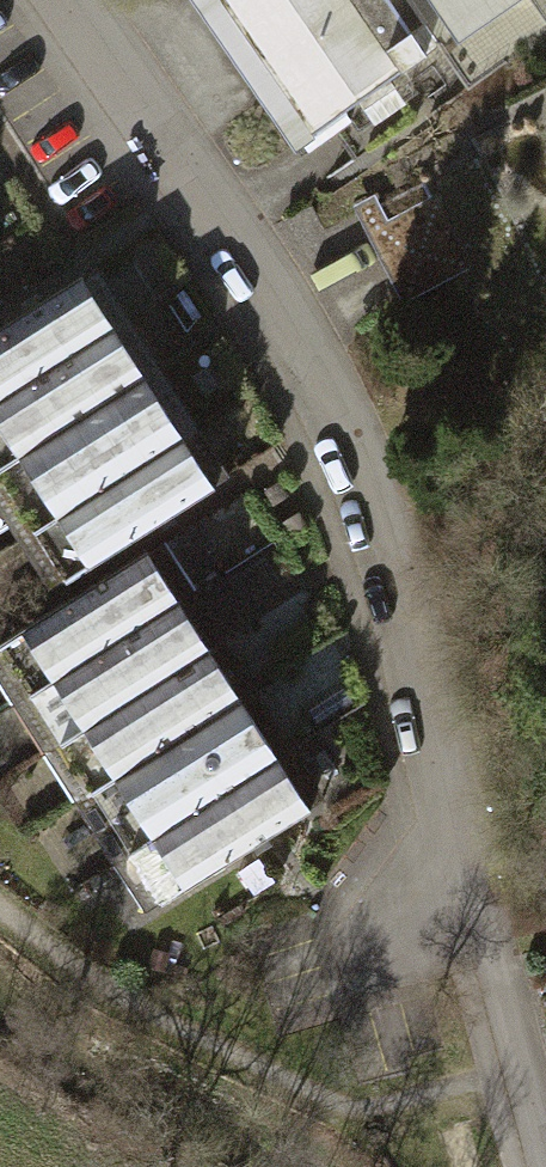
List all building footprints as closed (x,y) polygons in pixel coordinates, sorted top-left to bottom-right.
[(385,0),(221,0),(314,137),(427,61),(385,0)] [(466,48),(533,0),(432,0),(466,48)] [(422,174),(354,205),(399,303),(468,271),(422,174)] [(115,331),(82,279),(0,331),(0,404),(115,331)] [(148,383),(115,331),(0,404),(0,427),(23,463),(148,383)] [(59,522),(185,442),(148,383),(23,463),(59,522)] [(92,575),(218,495),(185,443),(59,523),(92,575)] [(56,689),(181,609),(148,557),(23,637),(56,689)] [(89,741),(214,661),(181,609),(56,689),(89,741)] [(122,793),(248,713),(215,661),(89,741),(122,793)] [(155,845),(281,765),(247,714),(122,793),(155,845)] [(188,898),(314,818),(281,766),(155,846),(188,898)]
